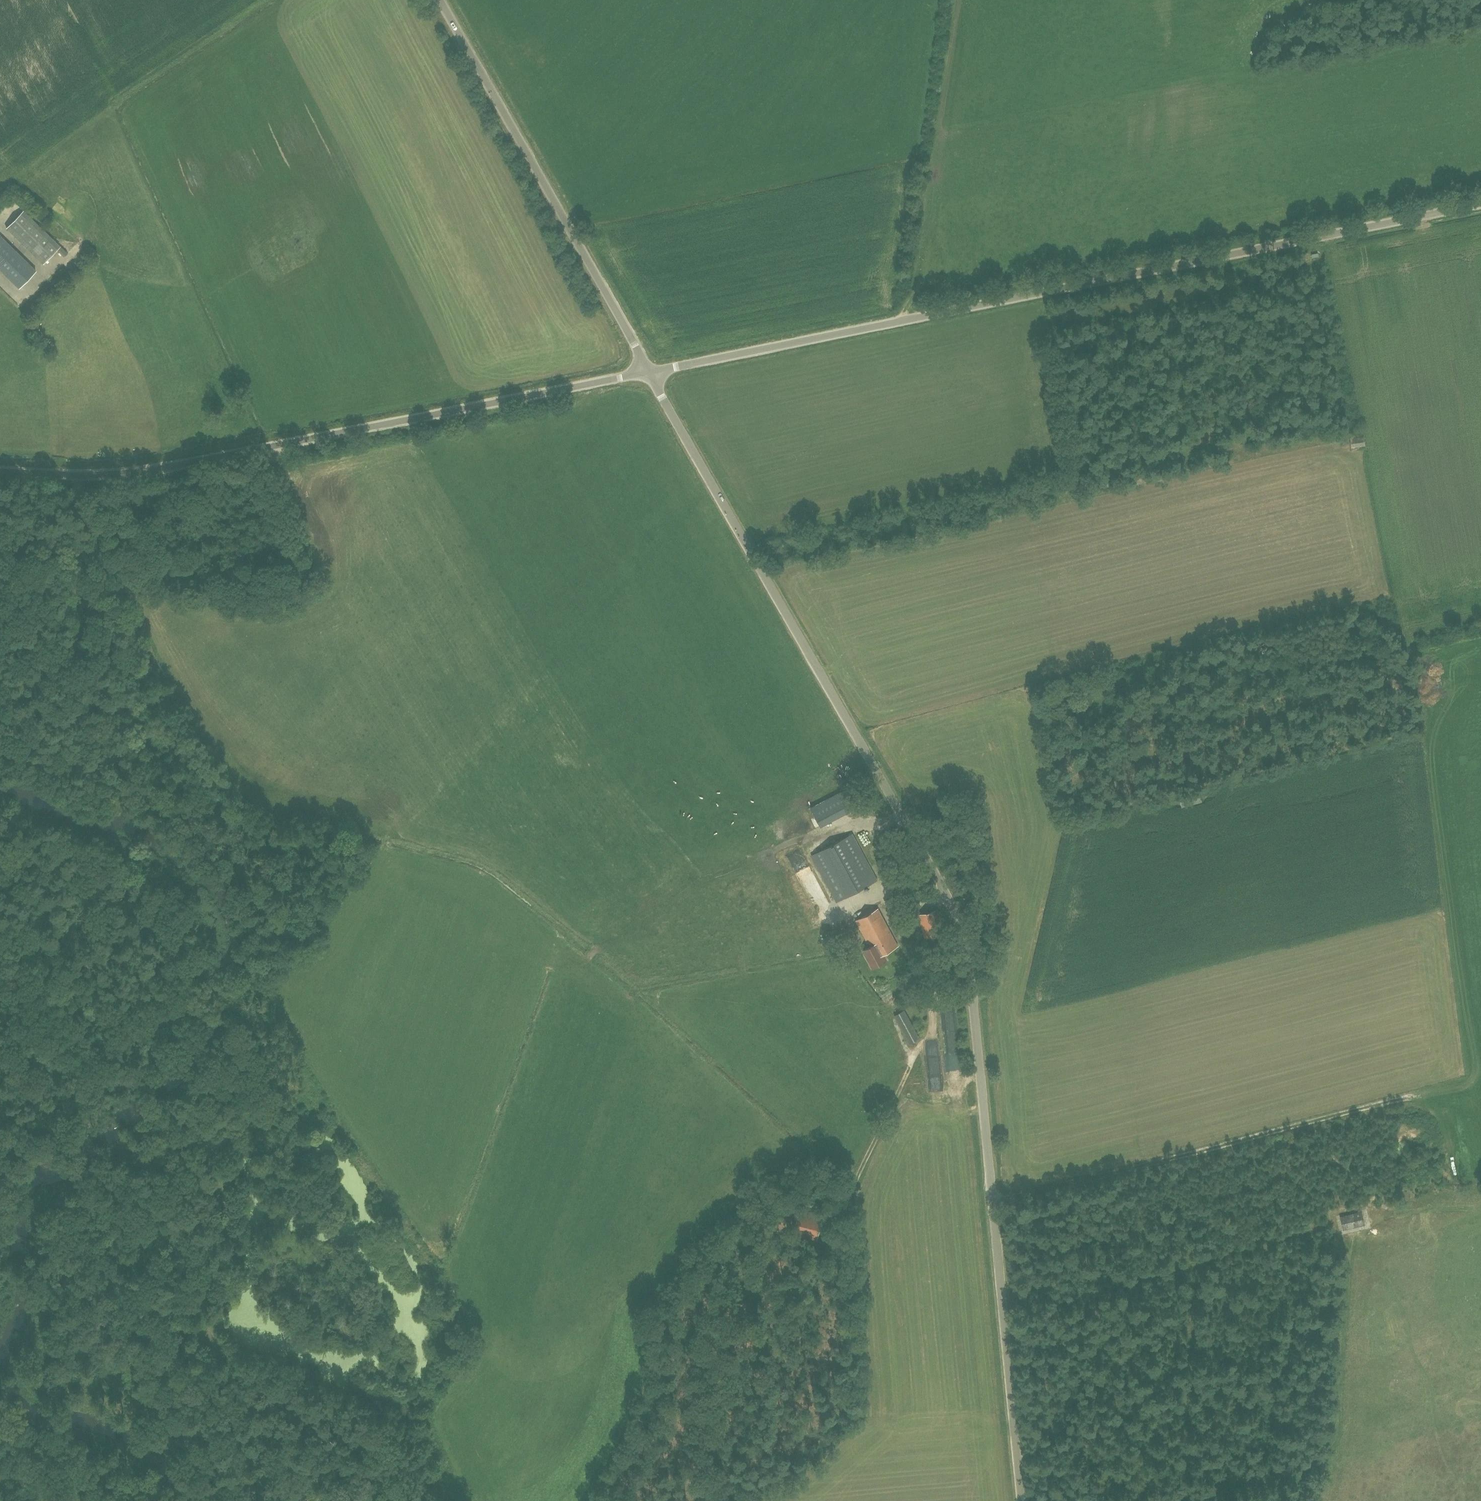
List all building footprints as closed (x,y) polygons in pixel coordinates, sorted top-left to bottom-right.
[(24,211),(7,228),(43,263),(60,246),(24,211)] [(19,288),(36,270),(0,235),(0,269),(19,288)] [(811,808),(821,826),(856,807),(846,789),(811,808)] [(877,880),(852,834),(812,856),(837,902),(877,880)] [(878,909),(856,921),(870,947),(863,950),(873,967),(887,960),(883,954),(898,946),(878,909)] [(945,933),(938,909),(919,915),(925,938),(945,933)] [(912,916),(915,927),(920,925),(917,915),(912,916)] [(855,942),(850,933),(844,935),(849,945),(855,942)] [(895,1015),(910,1043),(920,1038),(904,1010),(895,1015)] [(952,1061),(951,1073),(960,1074),(961,1063),(952,1061)] [(817,1240),(823,1214),(800,1209),(794,1235),(817,1240)] [(1360,1214),(1341,1218),(1342,1220),(1343,1223),(1344,1227),(1362,1223),(1360,1214)]
